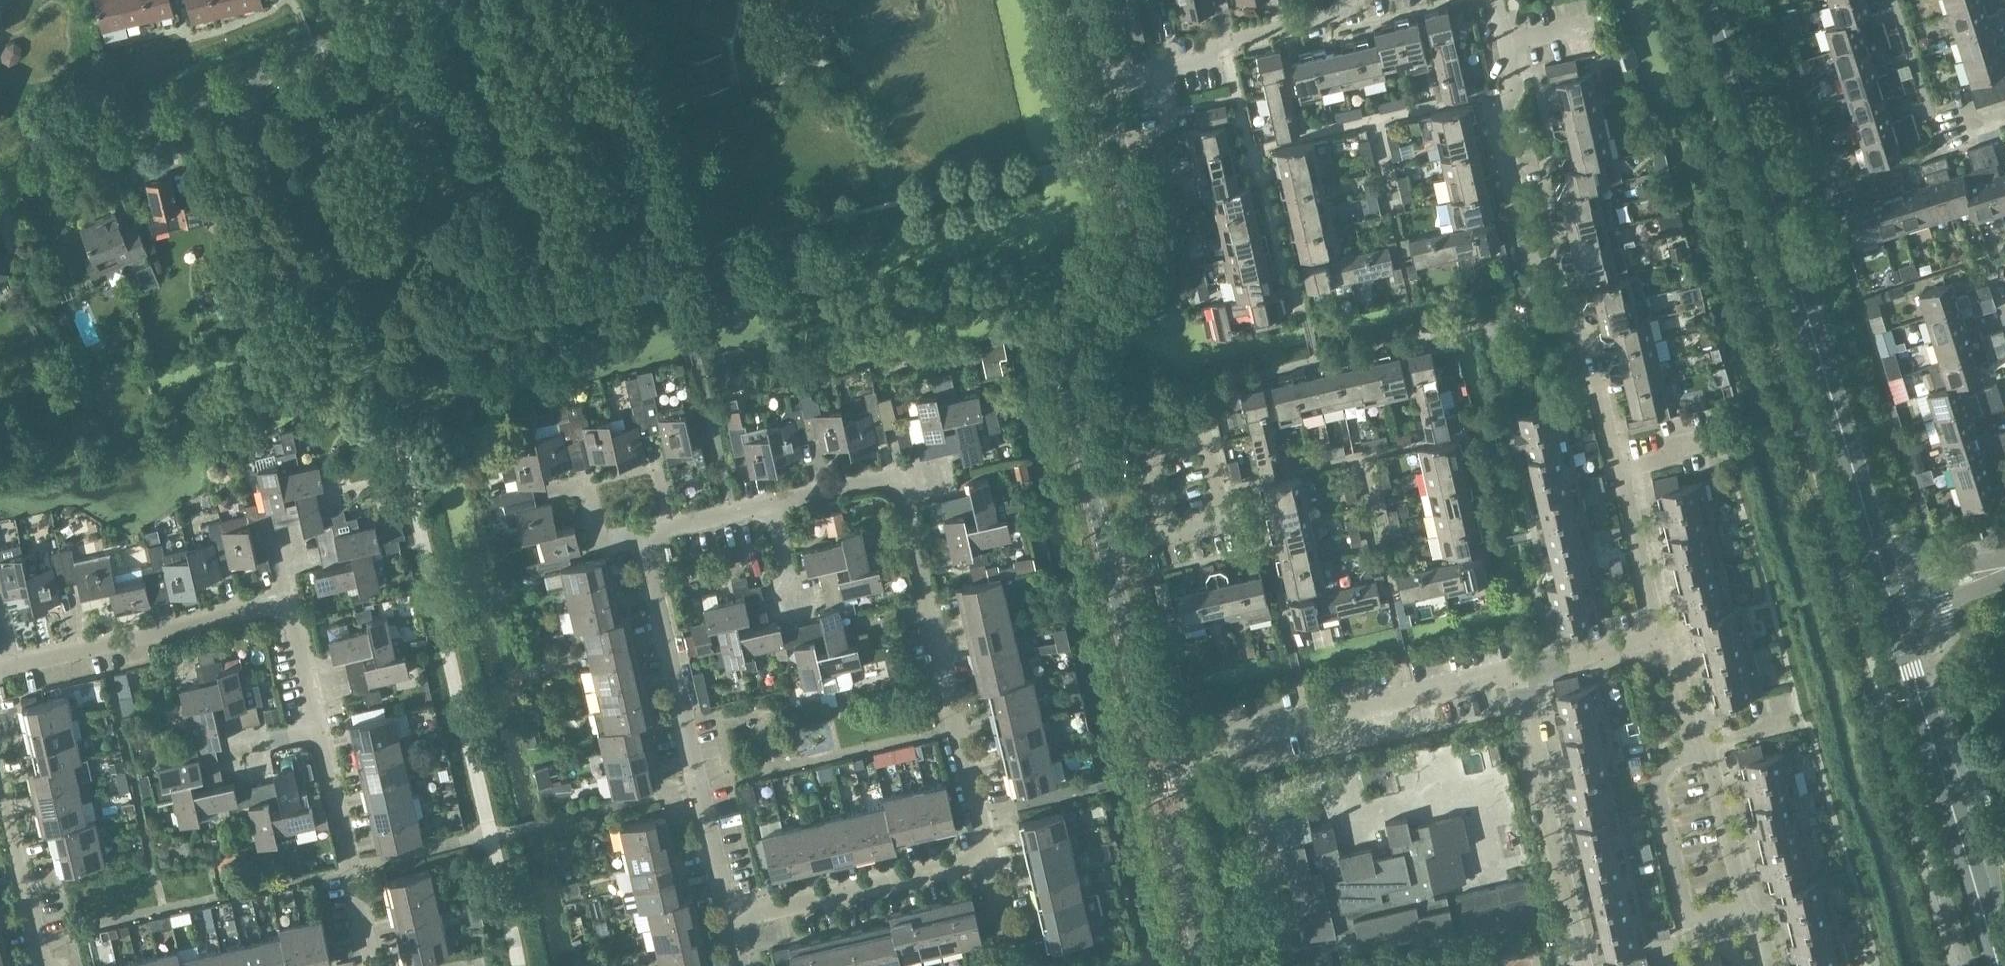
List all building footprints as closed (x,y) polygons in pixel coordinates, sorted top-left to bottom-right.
[(121,0),(95,0),(102,30),(126,25),(121,0)] [(145,0),(121,0),(126,25),(150,19),(145,0)] [(150,19),(173,14),(170,0),(145,0),(150,19)] [(212,0),(187,0),(192,22),(216,16),(212,0)] [(239,11),(237,0),(212,0),(216,16),(239,11)] [(239,11),(263,5),(262,0),(237,0),(239,11)] [(1128,33),(1159,26),(1153,0),(1120,0),(1128,33)] [(1183,16),(1214,9),(1212,0),(1179,0),(1183,16)] [(1833,0),(1840,22),(1840,23),(1861,16),(1862,17),(1873,13),(1869,0),(1834,0),(1833,0)] [(1906,3),(1912,21),(1932,14),(1927,0),(1914,0),(1906,3)] [(1952,12),(1985,2),(1984,0),(1948,0),(1952,12)] [(1960,35),(2004,21),(2004,7),(1998,9),(1999,12),(1989,15),(1985,2),(1952,12),(1960,35)] [(1436,57),(1458,52),(1448,9),(1425,14),(1427,20),(1419,22),(1426,53),(1434,51),(1436,57)] [(1799,14),(1784,19),(1789,34),(1803,29),(1799,14)] [(1865,29),(1862,17),(1861,16),(1840,23),(1840,22),(1829,25),(1836,49),(1889,33),(1885,20),(1875,23),(1876,26),(1865,29)] [(1409,18),(1396,21),(1405,62),(1417,59),(1418,63),(1427,61),(1426,53),(1419,22),(1418,20),(1410,22),(1409,18)] [(1393,65),(1405,62),(1396,21),(1382,24),(1383,28),(1374,30),(1377,40),(1384,71),(1385,70),(1394,68),(1393,65)] [(1960,35),(1967,58),(2000,48),(1995,34),(2004,31),(2004,21),(1960,35)] [(1843,72),(1876,62),(1886,59),(1883,48),(1893,45),(1889,33),(1836,49),(1843,72)] [(1922,38),(1921,42),(1924,45),(1929,44),(1929,39),(1926,36),(1922,38)] [(1385,70),(1384,71),(1377,40),(1369,42),(1368,38),(1355,41),(1364,83),(1387,77),(1385,70)] [(1341,44),(1342,48),(1334,50),(1343,88),(1364,83),(1355,41),(1341,44)] [(1257,52),(1267,95),(1289,90),(1290,95),(1299,93),(1291,60),(1292,60),(1291,54),(1283,56),(1281,47),(1257,52)] [(1343,88),(1334,50),(1327,52),(1326,48),(1313,51),(1322,92),(1343,88)] [(2004,61),(2000,48),(1967,58),(1974,82),(1982,80),(1994,76),(2004,72),(2004,60),(2004,61)] [(1301,58),(1292,60),(1291,60),(1299,93),(1301,101),(1311,99),(1310,95),(1322,92),(1313,51),(1300,54),(1301,58)] [(1466,87),(1458,52),(1436,57),(1441,82),(1433,84),(1437,100),(1444,99),(1444,100),(1467,95),(1466,87)] [(1563,90),(1565,101),(1599,94),(1595,76),(1579,79),(1575,58),(1544,64),(1547,78),(1554,76),(1558,92),(1563,90)] [(1809,58),(1798,62),(1804,82),(1816,79),(1809,58)] [(1843,72),(1851,95),(1904,78),(1900,66),(1889,69),(1890,72),(1880,75),(1876,62),(1843,72)] [(2001,99),(2004,98),(2004,72),(1994,76),(2001,99)] [(1982,80),(1990,103),(2001,99),(1994,76),(1982,80)] [(1851,95),(1858,118),(1890,108),(1886,95),(1896,91),(1897,94),(1908,91),(1904,78),(1851,95)] [(1971,83),(1978,106),(1990,103),(1982,80),(1974,82),(1971,83)] [(1467,95),(1477,93),(1475,83),(1465,85),(1466,87),(1467,95)] [(1295,115),(1290,95),(1289,90),(1267,95),(1277,138),(1300,133),(1299,131),(1307,129),(1303,114),(1295,115)] [(1552,127),(1603,115),(1599,94),(1565,101),(1568,111),(1555,114),(1551,122),(1552,127)] [(1391,98),(1393,108),(1405,105),(1403,96),(1391,98)] [(1393,108),(1391,98),(1378,101),(1380,111),(1393,108)] [(1192,153),(1235,144),(1234,142),(1231,130),(1227,131),(1225,122),(1222,123),(1221,119),(1229,117),(1225,104),(1195,110),(1199,128),(1187,131),(1192,153)] [(1430,128),(1432,137),(1475,128),(1473,119),(1476,118),(1473,104),(1453,109),(1453,108),(1446,110),(1447,110),(1431,114),(1434,127),(1430,128)] [(1348,108),(1350,118),(1363,115),(1361,105),(1348,108)] [(1350,118),(1348,108),(1335,111),(1338,121),(1350,118)] [(1858,118),(1865,141),(1918,124),(1914,111),(1904,115),(1905,118),(1894,121),(1890,108),(1858,118)] [(1552,127),(1553,132),(1560,136),(1573,133),(1576,143),(1608,136),(1603,115),(1552,127)] [(1922,136),(1918,124),(1865,141),(1873,164),(1905,154),(1901,140),(1911,137),(1912,140),(1922,136)] [(1438,145),(1441,158),(1483,148),(1480,134),(1476,135),(1475,128),(1432,137),(1434,146),(1438,145)] [(1390,146),(1400,144),(1397,132),(1387,134),(1390,146)] [(1602,160),(1603,161),(1613,159),(1608,136),(1576,143),(1578,154),(1564,157),(1560,163),(1562,169),(1564,169),(1564,170),(1570,168),(1569,167),(1586,163),(1602,160)] [(1162,137),(1152,139),(1155,148),(1158,161),(1167,158),(1162,137)] [(1363,153),(1372,151),(1369,139),(1360,141),(1363,153)] [(1275,164),(1279,163),(1281,171),(1323,162),(1321,153),(1318,153),(1315,140),(1298,144),(1297,144),(1293,145),(1272,150),(1275,164)] [(2002,210),(2004,209),(2004,173),(2002,174),(1998,164),(2001,163),(1993,141),(1982,144),(2002,210)] [(1235,144),(1192,153),(1197,174),(1235,165),(1233,158),(1237,157),(1234,144),(1235,144)] [(1400,144),(1390,146),(1393,159),(1402,157),(1400,144)] [(1969,185),(1968,185),(1975,206),(1974,206),(1978,217),(2002,210),(1982,144),(1969,148),(1976,171),(1979,170),(1982,180),(1969,185)] [(1445,178),(1484,169),(1483,162),(1486,161),(1483,148),(1441,158),(1445,178)] [(1372,151),(1363,153),(1366,165),(1374,163),(1372,151)] [(1952,213),(1974,206),(1975,206),(1968,185),(1969,185),(1965,173),(1952,177),(1948,167),(1951,166),(1947,155),(1935,159),(1952,213)] [(1167,158),(1158,161),(1161,174),(1171,171),(1168,158),(1167,158)] [(1932,183),(1919,187),(1929,220),(1952,213),(1935,159),(1923,163),(1926,174),(1929,173),(1932,183)] [(1558,194),(1566,192),(1598,185),(1598,186),(1612,183),(1609,172),(1605,173),(1603,161),(1602,160),(1586,163),(1569,167),(1570,168),(1572,179),(1558,182),(1554,188),(1555,194),(1558,193),(1558,194)] [(1325,170),(1323,162),(1281,171),(1283,179),(1279,180),(1282,193),(1325,183),(1322,171),(1325,170)] [(1202,196),(1209,194),(1243,186),(1240,173),(1237,174),(1235,165),(1197,174),(1202,196)] [(1837,165),(1831,166),(1834,176),(1844,173),(1842,167),(1837,165)] [(1445,178),(1450,199),(1493,189),(1490,176),(1486,177),(1484,169),(1445,178)] [(1906,227),(1929,220),(1919,187),(1906,191),(1903,181),(1905,180),(1901,170),(1890,173),(1906,227)] [(1400,188),(1409,186),(1406,173),(1397,175),(1400,188)] [(1882,187),(1886,198),(1873,202),(1883,234),(1906,227),(1890,173),(1877,177),(1880,188),(1882,187)] [(207,199),(190,203),(177,206),(171,177),(147,182),(155,214),(147,216),(151,232),(211,217),(207,199)] [(1368,196),(1377,194),(1374,181),(1365,183),(1368,196)] [(1285,206),(1289,205),(1291,213),(1332,203),(1330,194),(1327,195),(1325,183),(1282,193),(1285,206)] [(1217,215),(1260,205),(1260,204),(1259,204),(1257,192),(1253,193),(1250,184),(1243,186),(1209,194),(1211,203),(1214,202),(1217,215)] [(1648,184),(1637,186),(1639,195),(1650,193),(1648,184)] [(1883,234),(1873,202),(1860,206),(1857,196),(1859,195),(1856,184),(1843,188),(1856,230),(1856,231),(1859,242),(1883,234)] [(1598,186),(1598,185),(1566,192),(1568,202),(1555,205),(1550,212),(1552,217),(1606,205),(1604,197),(1601,197),(1598,186)] [(1409,186),(1400,188),(1403,201),(1412,199),(1409,186)] [(1173,202),(1182,200),(1179,187),(1170,189),(1173,202)] [(1461,220),(1492,213),(1494,212),(1492,204),(1496,203),(1493,189),(1450,199),(1453,212),(1450,213),(1452,222),(1461,220)] [(1846,235),(1856,231),(1856,230),(1849,209),(1844,192),(1834,195),(1846,235)] [(1377,194),(1368,196),(1371,209),(1380,207),(1377,194)] [(1182,200),(1173,202),(1176,215),(1185,213),(1182,200)] [(1288,222),(1291,235),(1334,226),(1332,213),(1335,212),(1332,203),(1291,213),(1292,221),(1288,222)] [(1615,225),(1611,204),(1606,205),(1552,217),(1553,222),(1560,227),(1573,224),(1575,234),(1607,226),(1615,225)] [(1216,227),(1219,237),(1261,227),(1259,219),(1263,218),(1260,206),(1260,205),(1217,215),(1220,227),(1216,227)] [(1679,212),(1664,215),(1669,233),(1684,229),(1679,212)] [(88,260),(94,274),(147,251),(136,226),(123,232),(115,213),(81,227),(94,257),(88,260)] [(1496,220),(1494,220),(1492,213),(1461,220),(1463,228),(1452,231),(1457,253),(1501,243),(1496,220)] [(1303,256),(1334,249),(1343,247),(1338,225),(1334,226),(1291,235),(1294,248),(1299,247),(1301,256),(1303,256)] [(1560,254),(1561,260),(1615,247),(1613,238),(1610,239),(1607,226),(1575,234),(1577,244),(1563,248),(1560,254)] [(1224,244),(1226,257),(1270,247),(1270,246),(1269,246),(1266,235),(1262,236),(1261,227),(1219,237),(1220,245),(1224,244)] [(1188,243),(1197,241),(1194,229),(1185,231),(1188,243)] [(1415,263),(1457,253),(1452,231),(1410,241),(1409,236),(1400,238),(1404,254),(1412,252),(1415,263)] [(189,252),(199,250),(196,236),(186,238),(189,252)] [(1387,241),(1388,245),(1346,255),(1351,277),(1395,267),(1392,257),(1399,255),(1396,239),(1387,241)] [(1197,241),(1188,243),(1191,256),(1200,254),(1197,241)] [(1561,260),(1562,264),(1569,268),(1582,265),(1584,277),(1626,268),(1621,246),(1615,247),(1561,260)] [(1228,279),(1231,279),(1231,278),(1270,269),(1268,261),(1272,260),(1269,248),(1270,248),(1270,247),(1226,257),(1229,269),(1226,270),(1228,279)] [(1308,287),(1351,277),(1346,255),(1336,257),(1334,249),(1303,256),(1305,263),(1302,264),(1308,287)] [(11,276),(0,251),(0,280),(11,276)] [(1414,264),(1408,266),(1410,276),(1417,275),(1414,264)] [(1924,265),(1917,267),(1920,274),(1926,272),(1924,265)] [(1401,267),(1393,269),(1396,281),(1403,279),(1401,267)] [(1276,276),(1272,277),(1270,269),(1231,278),(1231,279),(1236,298),(1236,299),(1279,289),(1278,289),(1276,276)] [(1898,269),(1893,270),(1897,282),(1902,280),(1898,269)] [(1197,285),(1207,283),(1204,271),(1195,273),(1197,285)] [(1687,273),(1682,277),(1683,284),(1695,281),(1693,271),(1687,273)] [(1587,298),(1583,304),(1584,310),(1638,297),(1641,297),(1639,288),(1643,287),(1640,274),(1597,283),(1591,285),(1594,296),(1587,298)] [(1994,295),(1990,282),(1968,289),(1969,292),(1958,296),(1954,281),(1922,292),(1929,315),(1994,295)] [(1207,283),(1197,285),(1200,297),(1209,295),(1207,283)] [(1681,301),(1675,302),(1677,310),(1703,303),(1698,284),(1678,289),(1681,301)] [(1287,297),(1285,287),(1278,289),(1279,289),(1236,299),(1236,298),(1212,304),(1215,316),(1212,316),(1217,338),(1233,334),(1232,330),(1236,329),(1235,323),(1233,322),(1232,322),(1231,318),(1234,313),(1247,310),(1253,313),(1256,328),(1269,325),(1267,315),(1293,309),(1290,296),(1287,297)] [(1867,297),(1866,300),(1870,317),(1883,313),(1880,302),(1883,301),(1880,292),(1867,297)] [(1994,295),(1929,315),(1937,338),(1969,328),(1964,315),(1975,312),(1976,314),(1998,307),(1994,295)] [(1638,297),(1584,310),(1584,312),(1585,315),(1592,319),(1599,318),(1601,328),(1607,327),(1643,319),(1642,319),(1640,306),(1638,297)] [(227,304),(216,308),(220,319),(231,314),(227,304)] [(66,316),(56,320),(61,334),(72,330),(66,316)] [(1601,328),(1599,328),(1601,334),(1607,339),(1614,337),(1617,348),(1622,347),(1655,339),(1650,317),(1642,319),(1643,319),(1607,327),(1601,328)] [(1693,319),(1685,321),(1687,329),(1696,327),(1693,319)] [(1937,338),(1944,361),(1976,351),(2004,342),(2004,329),(2004,328),(1983,335),(1980,324),(1969,328),(1937,338)] [(1886,330),(1875,333),(1882,355),(1893,352),(1886,330)] [(1708,333),(1699,335),(1702,345),(1711,343),(1708,333)] [(1612,360),(1608,366),(1609,372),(1660,360),(1655,339),(1622,347),(1617,348),(1619,358),(1612,360)] [(1003,342),(981,346),(986,373),(1002,370),(999,355),(1005,354),(1003,342)] [(1932,365),(1939,388),(1951,384),(1951,385),(1963,381),(1963,382),(1984,375),(1979,361),(1990,358),(1990,360),(2004,356),(2004,342),(1976,351),(1944,361),(1932,365)] [(1408,353),(1400,355),(1404,372),(1412,370),(1416,384),(1418,392),(1440,387),(1437,373),(1440,369),(1435,366),(1430,346),(1407,351),(1408,353)] [(1718,346),(1710,348),(1713,360),(1721,358),(1718,346)] [(1390,351),(1377,354),(1378,358),(1387,397),(1399,394),(1400,397),(1418,393),(1418,392),(1416,384),(1412,370),(1404,372),(1400,355),(1400,353),(1391,355),(1390,351)] [(1895,353),(1882,356),(1885,364),(1898,360),(1895,353)] [(1375,400),(1387,397),(1377,354),(1365,357),(1366,361),(1357,363),(1366,405),(1375,403),(1375,400)] [(1660,360),(1609,372),(1610,377),(1617,381),(1624,379),(1626,390),(1632,389),(1664,381),(1660,360)] [(1365,405),(1366,405),(1357,363),(1349,365),(1348,361),(1334,364),(1344,407),(1365,402),(1365,405)] [(1323,411),(1344,407),(1334,364),(1322,367),(1323,371),(1314,373),(1323,411)] [(1560,372),(1563,385),(1577,381),(1574,368),(1560,372)] [(1302,416),(1323,411),(1314,373),(1307,374),(1306,370),(1293,373),(1302,416)] [(1276,401),(1267,403),(1270,419),(1279,417),(1280,421),(1281,425),(1291,422),(1290,419),(1302,416),(1293,373),(1279,376),(1280,380),(1271,382),(1272,385),(1276,401)] [(1902,375),(1889,379),(1896,402),(1910,398),(1903,375),(1902,375)] [(638,376),(627,378),(633,404),(644,402),(643,397),(638,376)] [(731,381),(719,384),(722,396),(733,393),(731,381)] [(1632,416),(1626,418),(1629,431),(1630,431),(1654,426),(1659,424),(1658,419),(1655,407),(1664,405),(1669,403),(1664,381),(1632,389),(1626,390),(1629,400),(1632,416)] [(1938,415),(2003,394),(1999,381),(1976,388),(1977,391),(1967,394),(1963,382),(1963,381),(1951,385),(1951,384),(1939,388),(1930,391),(1938,415)] [(1263,384),(1240,390),(1245,409),(1242,414),(1246,417),(1250,434),(1273,429),(1270,419),(1267,403),(1276,401),(1272,385),(1264,386),(1263,384)] [(79,386),(66,389),(68,402),(81,400),(79,386)] [(573,387),(564,389),(568,405),(577,403),(573,387)] [(1424,421),(1416,422),(1420,438),(1427,437),(1427,438),(1450,433),(1449,426),(1446,416),(1446,414),(1449,409),(1444,406),(1440,387),(1418,392),(1418,393),(1424,421)] [(869,411),(844,416),(843,416),(849,443),(851,452),(878,446),(875,432),(873,423),(883,420),(876,388),(864,391),(869,411)] [(926,438),(946,433),(943,421),(938,402),(939,401),(937,392),(917,397),(926,438)] [(954,418),(973,414),(974,414),(983,412),(982,406),(979,392),(939,401),(938,402),(943,421),(954,419),(954,418)] [(849,443),(843,416),(844,416),(842,407),(821,411),(819,401),(812,397),(811,393),(800,395),(802,405),(809,437),(820,435),(823,449),(849,443)] [(1938,415),(1945,437),(1977,427),(1973,414),(1983,411),(1984,413),(2004,407),(2004,401),(2003,394),(1938,415)] [(1538,395),(1515,400),(1523,434),(1516,435),(1521,457),(1570,445),(1560,402),(1541,407),(1538,395)] [(746,451),(752,476),(778,469),(776,459),(770,433),(769,434),(767,424),(744,429),(737,396),(723,399),(735,454),(746,451)] [(644,402),(651,432),(662,430),(667,458),(679,456),(678,451),(694,448),(684,401),(658,407),(656,399),(644,402)] [(617,455),(612,428),(610,418),(589,424),(587,417),(583,411),(581,401),(577,403),(568,405),(569,411),(570,418),(577,449),(588,446),(591,461),(617,455)] [(612,428),(617,455),(619,464),(646,458),(641,435),(651,432),(644,402),(633,404),(634,412),(632,412),(625,422),(626,425),(612,428)] [(954,418),(954,419),(963,459),(983,454),(978,433),(993,429),(991,422),(999,420),(995,403),(982,406),(983,412),(974,414),(973,414),(954,418)] [(767,424),(769,434),(770,433),(776,459),(790,456),(791,460),(803,457),(799,439),(809,437),(802,405),(786,409),(781,416),(782,420),(767,424)] [(369,406),(360,408),(363,421),(372,419),(369,406)] [(569,411),(558,414),(559,420),(570,418),(569,411)] [(1457,414),(1446,416),(1449,426),(1459,424),(1457,414)] [(577,449),(570,418),(559,420),(534,426),(537,446),(538,446),(544,471),(570,465),(567,451),(577,449)] [(883,420),(873,423),(875,432),(886,429),(885,427),(883,420)] [(1991,434),(1989,429),(1979,433),(1977,427),(1945,437),(1952,460),(2004,443),(2004,430),(1991,434)] [(293,429),(280,432),(283,442),(285,452),(296,450),(297,449),(293,429)] [(910,429),(897,431),(902,454),(915,451),(913,441),(910,429)] [(1273,429),(1250,434),(1254,450),(1251,456),(1256,459),(1260,477),(1282,472),(1282,469),(1290,468),(1286,452),(1278,454),(1273,429)] [(1408,431),(1396,434),(1398,445),(1411,442),(1408,431)] [(1373,438),(1375,447),(1388,444),(1385,435),(1373,438)] [(1375,447),(1373,438),(1360,440),(1362,450),(1375,447)] [(1459,439),(1417,449),(1422,470),(1460,462),(1459,454),(1463,454),(1459,439)] [(283,442),(275,444),(277,454),(285,452),(283,442)] [(1595,442),(1585,444),(1588,456),(1598,454),(1595,442)] [(1992,473),(1988,459),(1998,456),(1999,459),(2004,457),(2004,443),(1952,460),(1959,483),(1992,473)] [(1330,447),(1332,456),(1344,454),(1342,444),(1330,447)] [(1570,445),(1521,457),(1527,479),(1533,477),(1537,497),(1580,487),(1570,445)] [(504,502),(535,495),(532,485),(546,482),(544,471),(538,446),(537,446),(512,452),(514,461),(502,464),(505,480),(517,477),(519,486),(501,490),(504,502)] [(1332,456),(1330,447),(1318,450),(1320,459),(1332,456)] [(320,464),(292,470),(291,465),(299,463),(297,451),(276,456),(278,463),(280,473),(279,473),(283,492),(284,492),(295,490),(295,489),(315,484),(315,485),(324,483),(323,477),(320,464)] [(280,473),(278,463),(276,456),(276,453),(256,457),(258,468),(267,509),(286,504),(284,492),(283,492),(279,473),(280,473)] [(1466,469),(1462,470),(1460,462),(1422,470),(1427,491),(1469,482),(1466,469)] [(1380,481),(1389,479),(1386,466),(1377,468),(1380,481)] [(1239,470),(1230,472),(1232,481),(1241,479),(1239,470)] [(1653,506),(1655,515),(1657,524),(1668,521),(1671,534),(1714,524),(1704,481),(1680,486),(1677,473),(1653,479),(1656,493),(1659,492),(1662,504),(1653,506)] [(1959,483),(1967,507),(2004,495),(2004,483),(1996,486),(1992,473),(1959,483)] [(1345,489),(1353,487),(1351,474),(1342,476),(1345,489)] [(1592,485),(1603,482),(1601,474),(1590,477),(1592,485)] [(1266,499),(1267,506),(1309,497),(1307,488),(1303,489),(1300,476),(1259,485),(1262,500),(1266,499)] [(988,477),(969,482),(978,522),(997,517),(988,477)] [(1389,479),(1380,481),(1383,494),(1392,492),(1389,479)] [(1469,482),(1427,491),(1432,512),(1470,503),(1468,496),(1472,495),(1469,482)] [(1603,482),(1592,485),(1594,493),(1605,490),(1603,482)] [(295,490),(302,520),(305,530),(324,526),(315,485),(315,484),(295,489),(295,490)] [(1353,487),(1345,489),(1347,501),(1356,499),(1353,487)] [(1541,542),(1591,531),(1580,487),(1537,497),(1542,518),(1536,519),(1541,542)] [(540,534),(558,530),(552,502),(537,506),(535,495),(504,502),(506,514),(508,521),(510,524),(513,524),(518,523),(522,539),(540,534)] [(229,497),(220,499),(222,509),(232,506),(229,497)] [(1311,505),(1309,497),(1267,506),(1269,514),(1265,515),(1268,528),(1310,518),(1307,506),(1311,505)] [(1007,515),(1008,521),(1018,519),(1017,513),(1031,510),(1028,500),(1015,503),(1015,507),(1010,514),(1007,515)] [(246,504),(248,514),(249,520),(259,517),(256,502),(246,504)] [(1472,512),(1470,503),(1432,512),(1437,534),(1479,525),(1476,511),(1472,512)] [(1406,504),(1398,506),(1401,516),(1409,514),(1406,504)] [(1952,505),(1940,509),(1944,520),(1955,516),(1952,505)] [(1389,523),(1399,521),(1396,508),(1386,510),(1389,523)] [(322,515),(324,526),(332,524),(339,522),(336,512),(322,515)] [(841,532),(847,531),(842,512),(831,514),(835,533),(841,532)] [(972,545),(971,546),(966,524),(964,513),(944,517),(954,559),(968,556),(973,554),(972,545)] [(248,514),(221,520),(229,556),(228,556),(231,567),(257,560),(255,552),(267,549),(259,517),(249,520),(248,514)] [(1007,515),(997,517),(978,522),(966,524),(971,546),(972,545),(1012,536),(1008,521),(1007,515)] [(1275,541),(1277,549),(1319,539),(1314,517),(1310,518),(1268,528),(1272,542),(1275,541)] [(1348,530),(1358,528),(1356,517),(1346,519),(1348,530)] [(187,547),(189,557),(190,557),(197,583),(223,577),(218,558),(228,556),(229,556),(221,520),(209,523),(213,541),(187,547)] [(1399,521),(1389,523),(1392,536),(1402,534),(1399,521)] [(401,522),(387,525),(391,540),(398,539),(404,537),(401,522)] [(351,550),(370,545),(370,546),(380,544),(379,538),(375,524),(334,533),(339,553),(351,550)] [(1620,524),(1598,529),(1600,541),(1622,536),(1620,524)] [(1664,549),(1666,558),(1668,567),(1674,566),(1677,578),(1725,566),(1714,524),(1671,534),(1674,547),(1664,549)] [(541,573),(561,567),(572,565),(569,555),(582,552),(575,525),(558,530),(540,534),(546,559),(538,560),(538,562),(540,571),(540,572),(541,573)] [(1462,553),(1478,549),(1481,549),(1479,540),(1483,539),(1479,525),(1437,534),(1442,557),(1447,556),(1449,564),(1464,560),(1462,553)] [(848,561),(851,572),(870,568),(870,567),(879,565),(880,566),(883,565),(880,552),(867,555),(861,527),(847,531),(841,532),(843,541),(844,541),(849,561),(848,561)] [(897,527),(886,530),(889,545),(900,542),(897,527)] [(1351,541),(1360,539),(1358,528),(1348,530),(1351,541)] [(158,530),(146,532),(148,543),(160,540),(158,530)] [(1557,581),(1557,583),(1590,575),(1601,573),(1596,551),(1591,531),(1541,542),(1546,563),(1552,561),(1557,581)] [(389,535),(379,538),(380,544),(382,553),(393,550),(390,540),(389,535)] [(492,535),(484,537),(486,545),(494,543),(492,535)] [(391,540),(390,540),(393,550),(400,549),(398,539),(391,540)] [(1275,558),(1278,571),(1320,562),(1317,549),(1321,548),(1319,539),(1277,549),(1279,558),(1275,558)] [(808,570),(848,561),(849,561),(844,541),(843,541),(804,550),(808,570)] [(189,557),(187,547),(163,552),(161,542),(149,545),(153,566),(161,597),(171,595),(172,598),(199,592),(197,583),(190,557),(189,557)] [(27,572),(24,558),(20,543),(0,548),(0,580),(4,596),(30,590),(26,572),(27,572)] [(367,589),(380,586),(370,546),(370,545),(351,550),(353,561),(355,561),(359,581),(358,581),(361,591),(367,589)] [(117,585),(114,572),(110,553),(75,561),(72,547),(60,550),(67,582),(78,579),(81,594),(109,587),(117,586),(117,585)] [(267,549),(255,552),(257,560),(258,562),(269,560),(267,549)] [(1449,564),(1439,566),(1444,588),(1445,594),(1471,588),(1469,582),(1487,577),(1482,556),(1480,557),(1478,549),(1462,553),(1464,560),(1449,564)] [(60,550),(24,558),(27,572),(26,572),(30,590),(34,607),(61,601),(57,584),(67,582),(60,550)] [(970,566),(985,562),(992,561),(989,550),(973,554),(968,556),(970,566)] [(1018,560),(1015,565),(1017,573),(1037,568),(1034,556),(1018,560)] [(566,588),(611,578),(606,557),(572,565),(561,567),(566,588)] [(1611,569),(1623,567),(1621,559),(1610,561),(1611,569)] [(1249,576),(1239,579),(1247,616),(1248,622),(1271,616),(1270,611),(1261,573),(1258,560),(1252,561),(1248,568),(1249,576)] [(318,591),(358,581),(359,581),(355,561),(353,561),(313,571),(318,591)] [(538,562),(527,564),(530,574),(540,571),(538,562)] [(985,562),(970,566),(974,583),(989,579),(986,567),(985,562)] [(1285,584),(1287,592),(1289,592),(1305,588),(1306,597),(1322,593),(1320,585),(1329,583),(1327,573),(1323,574),(1320,562),(1278,571),(1282,584),(1285,584)] [(870,567),(870,568),(851,572),(838,575),(843,594),(845,604),(839,605),(842,615),(856,612),(854,602),(858,601),(856,591),(884,585),(881,572),(880,566),(879,565),(870,567)] [(995,565),(986,567),(989,579),(1001,576),(1000,568),(995,565)] [(142,566),(114,572),(117,585),(117,586),(109,587),(115,613),(151,605),(150,600),(161,597),(153,566),(142,569),(142,566)] [(1389,573),(1387,574),(1391,589),(1399,588),(1401,598),(1402,598),(1418,594),(1424,598),(1428,591),(1444,588),(1439,566),(1397,576),(1396,572),(1389,573)] [(1735,608),(1730,587),(1725,566),(1677,578),(1680,590),(1674,591),(1678,608),(1688,606),(1691,619),(1701,617),(1735,608)] [(1623,567),(1611,569),(1613,577),(1624,575),(1623,567)] [(1221,568),(1215,570),(1218,583),(1227,621),(1247,616),(1239,579),(1229,581),(1227,573),(1221,568)] [(1208,586),(1196,589),(1205,626),(1227,621),(1218,583),(1215,570),(1210,571),(1206,578),(1208,586)] [(540,572),(531,575),(532,582),(542,580),(541,573),(540,572)] [(1375,581),(1333,591),(1338,612),(1354,608),(1360,612),(1363,606),(1380,602),(1378,592),(1385,591),(1382,575),(1381,575),(1374,577),(1375,581)] [(1590,575),(1557,583),(1557,581),(1547,584),(1552,606),(1546,608),(1551,630),(1600,619),(1595,597),(1590,575)] [(974,583),(956,587),(961,608),(1006,597),(1001,576),(989,579),(974,583)] [(734,591),(743,589),(749,587),(747,577),(732,581),(734,591)] [(566,588),(571,608),(616,598),(611,578),(566,588)] [(1494,578),(1486,580),(1489,596),(1498,594),(1494,578)] [(1205,626),(1196,589),(1171,595),(1168,580),(1154,583),(1164,626),(1182,622),(1184,631),(1205,626)] [(1305,588),(1289,592),(1291,600),(1289,601),(1294,622),(1313,617),(1318,621),(1321,616),(1338,612),(1333,591),(1322,593),(1306,597),(1305,588)] [(367,589),(361,591),(352,593),(354,603),(369,600),(367,589)] [(718,625),(718,624),(738,620),(750,618),(745,598),(719,604),(716,594),(702,597),(705,607),(704,608),(707,620),(707,621),(709,627),(718,625)] [(961,608),(966,629),(1011,618),(1006,597),(961,608)] [(583,627),(621,619),(621,618),(616,598),(571,608),(576,629),(583,627)] [(1401,598),(1395,600),(1398,614),(1405,613),(1402,598),(1401,598)] [(819,610),(829,650),(849,646),(849,645),(842,615),(839,605),(819,610)] [(1703,627),(1692,630),(1695,641),(1697,648),(1702,646),(1705,659),(1752,647),(1748,628),(1742,606),(1735,608),(1701,617),(1703,627)] [(358,622),(367,620),(373,618),(370,608),(356,611),(358,622)] [(396,655),(405,653),(401,634),(391,636),(386,615),(373,618),(367,620),(369,629),(370,629),(375,648),(373,648),(376,660),(376,661),(396,656),(396,655)] [(588,648),(633,638),(628,616),(621,618),(621,619),(583,627),(588,648)] [(966,629),(971,649),(1016,639),(1011,618),(966,629)] [(738,620),(718,624),(718,625),(709,627),(707,621),(707,620),(692,624),(699,653),(723,647),(728,665),(741,662),(747,661),(745,651),(744,651),(740,631),(738,620)] [(334,658),(373,648),(375,648),(370,629),(369,629),(350,634),(348,622),(328,626),(330,638),(329,638),(334,658)] [(775,644),(785,642),(780,622),(740,631),(744,651),(745,651),(775,644)] [(856,634),(858,643),(859,649),(869,647),(866,632),(856,634)] [(427,638),(412,641),(414,649),(429,646),(427,638)] [(593,668),(638,658),(633,638),(588,648),(593,668)] [(217,639),(210,641),(212,648),(215,661),(222,659),(217,639)] [(971,649),(975,669),(1020,659),(1016,639),(971,649)] [(1068,639),(1056,641),(1058,650),(1070,647),(1068,639)] [(210,640),(199,643),(201,651),(212,648),(210,641),(210,640)] [(822,672),(817,653),(818,652),(815,640),(796,645),(805,686),(819,683),(825,682),(822,672)] [(788,657),(785,642),(775,644),(778,659),(788,657)] [(818,652),(817,653),(822,672),(825,682),(819,683),(821,693),(838,689),(834,669),(887,657),(884,646),(860,652),(859,649),(858,643),(849,645),(849,646),(829,650),(818,652)] [(1253,644),(1246,646),(1248,655),(1254,653),(1253,644)] [(1778,645),(1771,646),(1773,653),(1780,651),(1778,645)] [(1275,646),(1266,648),(1268,657),(1277,655),(1275,646)] [(1708,671),(1703,672),(1705,683),(1707,690),(1717,687),(1720,700),(1713,702),(1714,702),(1717,715),(1728,712),(1741,709),(1738,698),(1763,692),(1758,670),(1753,649),(1752,647),(1705,659),(1706,660),(1708,671)] [(405,653),(396,655),(396,656),(376,661),(376,660),(364,662),(369,682),(409,673),(406,659),(417,656),(415,651),(405,653)] [(530,652),(522,654),(524,662),(532,660),(530,652)] [(597,689),(643,679),(638,658),(593,668),(597,689)] [(747,661),(741,662),(743,672),(758,668),(756,658),(747,661)] [(218,670),(224,669),(222,659),(215,661),(196,665),(201,684),(180,689),(185,708),(185,709),(194,706),(194,705),(213,700),(213,702),(225,699),(226,699),(222,679),(221,679),(218,670)] [(980,690),(988,688),(1025,679),(1020,659),(975,669),(980,690)] [(1221,659),(1213,661),(1215,669),(1223,667),(1221,659)] [(70,667),(76,693),(106,686),(100,660),(70,667)] [(1178,663),(1169,665),(1172,678),(1181,676),(1178,663)] [(225,699),(228,711),(247,707),(238,666),(224,669),(218,670),(221,679),(222,679),(226,699),(225,699)] [(703,670),(692,673),(694,680),(704,678),(703,670)] [(126,672),(115,675),(120,698),(131,695),(126,672)] [(1555,716),(1560,738),(1610,726),(1600,684),(1580,688),(1577,675),(1552,681),(1560,715),(1555,716)] [(1033,677),(1025,679),(988,688),(993,708),(1038,698),(1033,677)] [(602,709),(647,699),(643,679),(597,689),(602,709)] [(371,692),(365,693),(367,703),(382,700),(379,689),(371,691),(371,692)] [(708,694),(698,696),(700,708),(701,707),(711,705),(708,694)] [(22,706),(27,727),(73,717),(68,696),(33,703),(26,705),(22,706)] [(32,696),(24,697),(26,705),(33,703),(32,696)] [(1042,718),(1038,698),(993,708),(997,729),(1042,718)] [(644,722),(652,720),(647,699),(602,709),(595,711),(599,731),(607,729),(644,721),(644,722)] [(223,742),(213,702),(213,700),(194,705),(194,706),(185,709),(185,708),(182,708),(189,739),(201,736),(203,746),(223,742)] [(279,707),(265,710),(268,723),(282,720),(279,707)] [(395,714),(350,724),(355,745),(399,734),(395,714)] [(436,716),(428,718),(430,727),(438,725),(436,716)] [(73,717),(27,727),(32,747),(77,737),(73,717)] [(1042,718),(997,729),(1002,749),(1047,738),(1042,718)] [(108,723),(106,726),(107,731),(117,728),(115,721),(108,723)] [(604,751),(649,741),(644,722),(644,721),(607,729),(599,731),(604,751)] [(1610,726),(1560,738),(1564,759),(1571,758),(1576,779),(1610,771),(1610,772),(1620,770),(1610,726)] [(537,728),(526,731),(529,744),(540,742),(537,728)] [(404,755),(399,734),(355,745),(360,765),(404,755)] [(172,784),(172,782),(192,778),(192,779),(204,777),(199,757),(197,747),(203,746),(201,736),(189,739),(175,742),(180,762),(158,766),(161,780),(163,786),(172,784)] [(74,760),(82,759),(77,737),(32,747),(37,768),(37,769),(74,760)] [(1047,738),(1002,749),(1007,769),(1052,759),(1047,738)] [(609,772),(654,762),(649,741),(604,751),(609,772)] [(1491,764),(1502,762),(1498,741),(1487,744),(1491,764)] [(920,744),(914,746),(916,756),(917,760),(922,759),(921,756),(923,756),(920,744)] [(1765,757),(1761,744),(1737,749),(1741,764),(1743,764),(1746,775),(1737,777),(1742,795),(1752,792),(1755,804),(1799,794),(1788,751),(1765,757)] [(914,745),(905,747),(908,758),(916,756),(914,746),(914,745)] [(1630,766),(1642,763),(1640,754),(1628,757),(1630,766)] [(364,786),(409,775),(404,755),(360,765),(364,786)] [(864,766),(862,757),(854,758),(856,768),(864,766)] [(1056,780),(1052,759),(1007,769),(1012,790),(1056,780)] [(79,780),(74,760),(37,769),(37,768),(29,769),(34,790),(79,780)] [(123,760),(108,764),(110,772),(125,769),(123,760)] [(609,772),(613,793),(658,783),(654,762),(609,772)] [(1642,763),(1630,766),(1632,774),(1644,771),(1642,763)] [(830,764),(819,767),(822,778),(833,776),(830,764)] [(303,806),(302,805),(293,765),(274,770),(283,809),(283,811),(303,806)] [(575,769),(542,774),(543,786),(577,781),(575,769)] [(1610,771),(1576,779),(1565,781),(1571,802),(1564,804),(1569,825),(1620,813),(1610,772),(1610,771)] [(150,775),(139,778),(144,799),(154,797),(150,775)] [(369,806),(414,796),(409,775),(364,786),(369,806)] [(194,790),(192,779),(192,778),(172,782),(172,784),(182,824),(195,821),(201,819),(201,818),(199,810),(198,810),(193,790),(194,790)] [(79,780),(34,790),(39,811),(84,801),(79,780)] [(165,794),(163,786),(161,780),(151,782),(155,796),(165,794)] [(201,818),(220,813),(218,806),(229,803),(239,801),(234,781),(194,790),(193,790),(198,810),(199,810),(201,818)] [(128,782),(118,785),(120,792),(129,790),(128,782)] [(935,832),(956,828),(946,782),(925,787),(935,832)] [(753,783),(741,786),(744,799),(756,797),(753,783)] [(563,784),(539,789),(542,800),(566,795),(563,784)] [(905,792),(915,837),(935,832),(925,787),(905,792)] [(310,794),(312,803),(313,809),(324,806),(320,791),(310,794)] [(894,841),(895,841),(915,837),(905,792),(884,796),(885,804),(886,804),(894,841)] [(1762,848),(1809,836),(1799,794),(1755,804),(1758,816),(1747,819),(1752,836),(1758,835),(1762,848)] [(369,806),(374,826),(418,816),(414,796),(369,806)] [(271,812),(272,812),(269,800),(249,805),(259,846),(273,842),(279,841),(276,832),(271,812)] [(84,801),(39,811),(43,832),(51,830),(88,821),(88,820),(84,801)] [(133,801),(122,804),(124,812),(135,810),(133,801)] [(242,815),(239,801),(229,803),(232,817),(242,815)] [(314,810),(313,809),(312,803),(302,805),(303,806),(283,811),(283,809),(272,812),(271,812),(276,832),(316,823),(317,829),(329,826),(325,807),(314,810)] [(866,809),(876,854),(897,849),(895,841),(894,841),(886,804),(885,804),(866,809)] [(845,813),(855,858),(876,854),(866,809),(845,813)] [(1105,810),(1097,812),(1100,825),(1108,823),(1105,810)] [(1068,832),(1063,811),(1019,821),(1024,843),(1068,832)] [(855,858),(845,813),(825,818),(835,863),(855,858)] [(1620,813),(1569,825),(1574,846),(1581,844),(1586,866),(1629,856),(1620,813)] [(1279,846),(1271,848),(1271,849),(1273,849),(1280,878),(1278,879),(1278,880),(1290,878),(1297,907),(1295,908),(1296,909),(1297,909),(1304,938),(1303,938),(1303,940),(1335,933),(1340,954),(1341,954),(1341,952),(1361,948),(1361,949),(1362,949),(1362,947),(1391,940),(1392,942),(1393,942),(1393,940),(1422,933),(1425,945),(1426,945),(1425,943),(1455,936),(1455,938),(1457,938),(1447,894),(1434,897),(1432,888),(1466,880),(1466,879),(1464,879),(1457,849),(1469,847),(1469,845),(1467,846),(1460,817),(1462,816),(1462,815),(1418,825),(1419,827),(1410,829),(1407,817),(1386,822),(1393,853),(1374,857),(1372,847),(1370,847),(1370,848),(1340,855),(1340,854),(1338,855),(1335,845),(1338,845),(1333,823),(1327,825),(1326,822),(1322,823),(1322,825),(1311,827),(1308,814),(1273,822),(1279,846)] [(418,816),(374,826),(379,848),(423,837),(418,816)] [(620,827),(625,847),(670,837),(665,816),(620,827)] [(804,823),(814,868),(835,863),(825,818),(804,823)] [(51,830),(56,850),(101,840),(96,819),(88,820),(88,821),(51,830)] [(137,822),(128,824),(130,833),(139,831),(137,822)] [(784,827),(794,872),(814,868),(804,823),(784,827)] [(773,877),(794,872),(784,827),(762,832),(764,838),(753,840),(760,867),(770,865),(773,877)] [(1068,832),(1024,843),(1028,864),(1073,853),(1068,832)] [(223,836),(211,839),(215,854),(227,851),(223,836)] [(1819,878),(1819,877),(1809,836),(1762,848),(1764,859),(1758,861),(1762,878),(1771,876),(1774,889),(1785,886),(1819,878)] [(630,868),(675,857),(670,837),(625,847),(630,868)] [(288,839),(279,841),(273,842),(275,853),(290,849),(288,839)] [(105,860),(101,840),(56,850),(61,871),(105,860)] [(567,840),(558,842),(560,850),(569,848),(567,840)] [(1640,853),(1652,851),(1650,843),(1639,846),(1640,853)] [(202,845),(194,847),(196,859),(204,857),(202,845)] [(1652,851),(1640,853),(1642,861),(1653,859),(1652,851)] [(237,853),(217,857),(221,873),(240,868),(237,853)] [(1073,853),(1028,864),(1033,884),(1078,874),(1073,853)] [(164,855),(158,856),(161,866),(170,863),(169,858),(164,855)] [(1629,856),(1586,866),(1591,886),(1585,888),(1589,908),(1639,897),(1629,856)] [(634,888),(680,878),(675,857),(630,868),(634,888)] [(390,901),(435,891),(430,870),(386,880),(390,901)] [(1078,874),(1033,884),(1038,904),(1083,894),(1078,874)] [(1776,900),(1779,911),(1781,919),(1787,917),(1790,930),(1838,918),(1827,874),(1819,877),(1819,878),(1785,886),(1788,897),(1776,900)] [(639,909),(647,908),(647,907),(685,898),(680,878),(634,888),(639,909)] [(1526,879),(1456,896),(1466,937),(1535,921),(1526,879)] [(1660,879),(1653,881),(1654,891),(1662,889),(1660,879)] [(1652,885),(1643,887),(1645,895),(1654,892),(1652,885)] [(440,911),(435,891),(390,901),(395,922),(440,911)] [(1083,894),(1038,904),(1043,925),(1087,914),(1083,894)] [(973,896),(952,900),(962,945),(983,940),(973,896)] [(647,907),(647,908),(652,928),(697,918),(692,897),(685,898),(647,907)] [(1589,908),(1594,930),(1600,929),(1605,950),(1615,948),(1621,947),(1621,946),(1649,940),(1639,897),(1589,908)] [(962,945),(952,900),(931,905),(941,950),(962,945)] [(941,950),(931,905),(910,910),(921,955),(941,950)] [(900,959),(901,959),(921,955),(910,910),(890,915),(891,922),(892,922),(900,959)] [(400,942),(445,932),(440,911),(395,922),(400,942)] [(180,913),(171,915),(173,926),(182,924),(180,913)] [(581,914),(571,916),(573,923),(583,921),(581,914)] [(1043,925),(1047,946),(1092,935),(1087,914),(1043,925)] [(171,915),(150,920),(153,931),(173,926),(171,915)] [(301,922),(311,965),(316,965),(332,962),(322,917),(301,922)] [(656,948),(701,938),(697,918),(652,928),(656,948)] [(1787,943),(1789,952),(1791,961),(1802,958),(1804,965),(1829,965),(1848,961),(1843,939),(1838,918),(1790,930),(1792,941),(1787,943)] [(301,922),(280,927),(282,935),(290,965),(311,965),(301,922)] [(891,922),(871,927),(880,965),(903,965),(901,959),(900,959),(892,922),(891,922)] [(128,925),(121,927),(122,935),(130,933),(128,925)] [(871,927),(851,931),(859,965),(880,965),(871,927)] [(116,928),(108,929),(111,938),(118,936),(116,928)] [(1658,930),(1660,937),(1671,935),(1669,928),(1658,930)] [(851,931),(830,936),(837,965),(859,965),(851,931)] [(400,942),(405,963),(449,952),(445,932),(400,942)] [(282,935),(262,939),(268,965),(290,965),(282,935)] [(830,936),(810,941),(816,965),(837,965),(830,936)] [(9,958),(4,937),(0,938),(0,960),(9,958)] [(706,958),(701,938),(656,948),(660,965),(673,965),(706,958)] [(262,939),(241,944),(246,965),(268,965),(262,939)] [(790,953),(776,956),(778,965),(816,965),(810,941),(789,946),(790,953)] [(1293,949),(1297,965),(1326,965),(1333,964),(1330,948),(1328,942),(1293,949)] [(179,949),(179,950),(181,958),(180,958),(182,965),(204,965),(201,953),(199,944),(179,949)] [(225,965),(246,965),(241,944),(221,948),(225,965)] [(581,944),(575,946),(576,954),(583,953),(581,944)] [(221,948),(201,953),(204,965),(225,965),(221,948)] [(180,958),(181,958),(179,950),(158,955),(161,965),(182,965),(180,958)] [(1646,954),(1604,964),(1604,965),(1649,965),(1646,954)] [(139,965),(161,965),(158,955),(138,960),(139,965)] [(9,958),(0,960),(0,965),(10,965),(9,958)]
